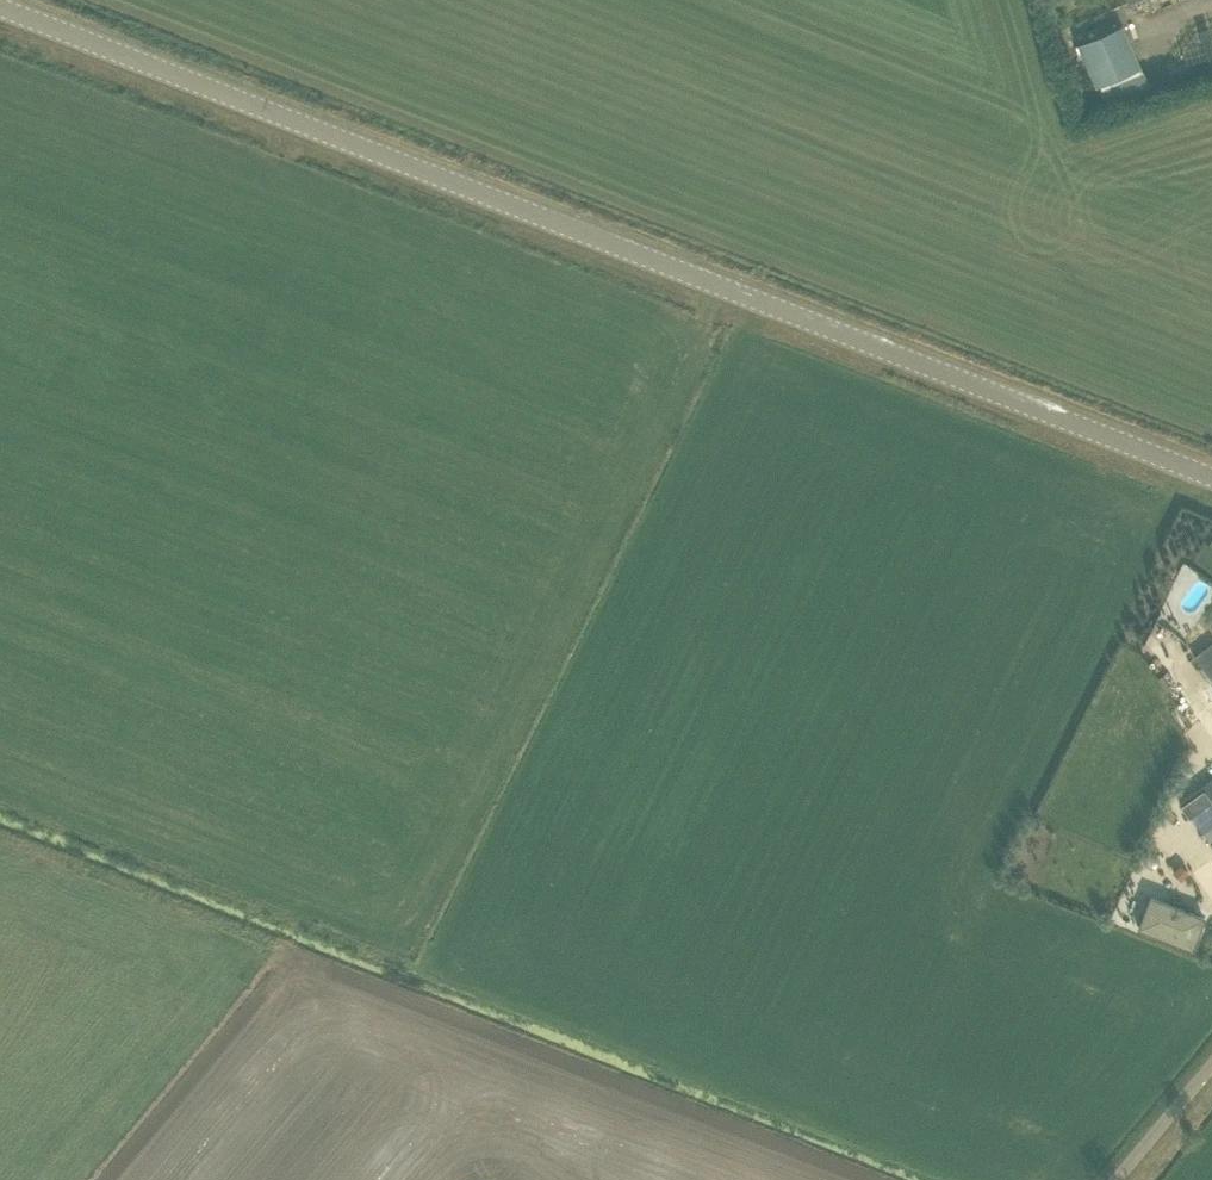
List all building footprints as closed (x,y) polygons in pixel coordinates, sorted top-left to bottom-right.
[(1123,25),(1077,45),(1095,87),(1096,87),(1104,105),(1148,87),(1141,68),(1123,25)] [(1202,785),(1211,799),(1211,778),(1202,785)] [(1204,790),(1181,806),(1188,817),(1190,816),(1210,801),(1211,801),(1204,790)] [(1200,834),(1206,842),(1211,838),(1211,826),(1202,833),(1200,834)] [(1156,866),(1158,863),(1159,859),(1158,856),(1155,853),(1151,851),(1147,851),(1144,852),(1141,855),(1141,859),(1142,862),(1145,865),(1148,867),(1152,867),(1156,866)] [(1179,865),(1172,873),(1180,881),(1188,873),(1179,865)] [(1148,898),(1135,929),(1190,950),(1202,919),(1148,898)]
